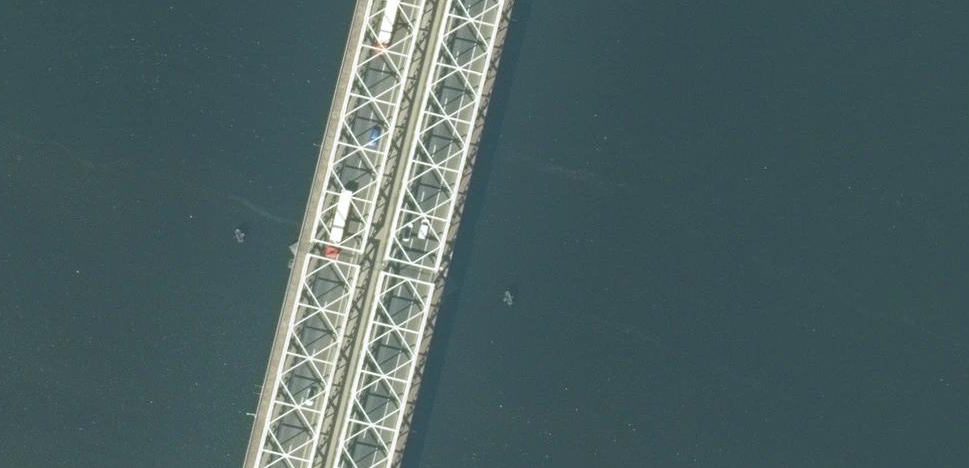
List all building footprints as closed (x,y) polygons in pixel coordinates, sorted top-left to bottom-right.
[(290,249),(298,262),(300,263),(442,298),(444,298),(448,295),(458,290),(458,288),(458,287),(450,274),(448,273),(305,238),(304,238),(290,247),(290,249)]
